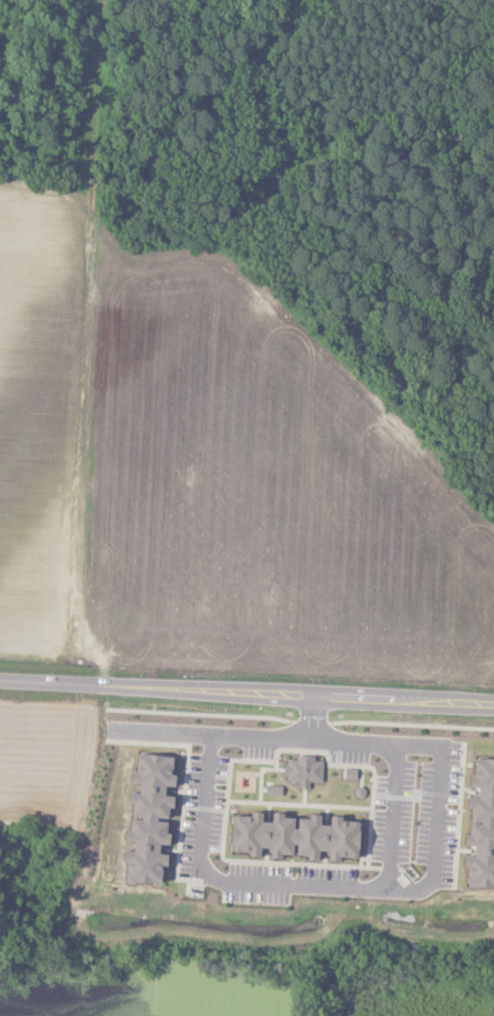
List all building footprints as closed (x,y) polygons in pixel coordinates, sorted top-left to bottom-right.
[(161,886),(167,822),(166,822),(168,807),(169,807),(174,758),(133,754),(130,784),(136,785),(135,794),(128,794),(126,818),(128,819),(127,831),(123,830),(122,842),(131,843),(130,853),(120,852),(119,863),(124,863),(122,882),(161,886)] [(322,761),(314,761),(314,756),(295,756),(294,760),(284,760),(283,781),(298,782),(298,790),(308,790),(309,782),(321,783),(322,761)] [(493,888),(493,760),(470,759),(469,789),(475,789),(475,799),(465,798),(465,811),(469,811),(468,823),(465,823),(464,847),(471,848),(471,857),(463,857),(462,887),(493,888)] [(228,853),(245,853),(245,859),(257,859),(257,849),(267,849),(267,860),(278,861),(278,856),(292,856),(292,857),(304,857),(304,862),(316,862),(316,857),(325,857),(325,860),(356,860),(357,820),(326,820),(326,826),(318,826),(318,816),(307,816),(307,817),(269,817),(269,823),(260,823),(260,815),(228,815),(228,853)]
